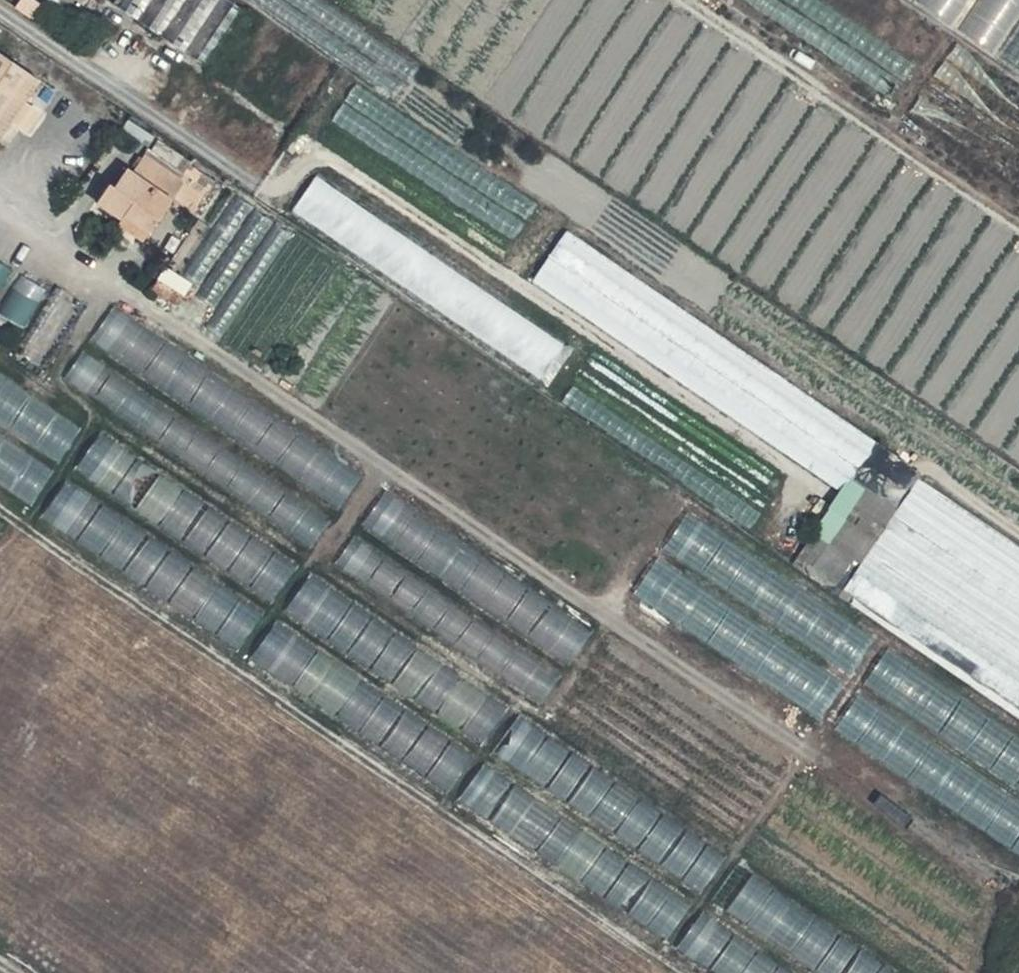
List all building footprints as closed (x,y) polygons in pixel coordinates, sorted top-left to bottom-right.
[(231,36),(178,0),(115,0),(103,17),(171,64),(198,82),(231,36)] [(287,0),(257,0),(399,97),(409,83),(287,0)] [(323,0),(292,0),(411,81),(420,67),(323,0)] [(892,38),(918,0),(836,0),(892,38)] [(920,0),(918,0),(892,38),(1018,123),(1018,67),(920,0)] [(1018,67),(1018,15),(996,0),(920,0),(1018,67)] [(1018,15),(1018,0),(996,0),(1018,15)] [(43,82),(0,52),(0,146),(43,82)] [(539,202),(359,84),(349,100),(529,218),(539,202)] [(526,221),(346,103),(336,120),(516,237),(526,221)] [(182,185),(185,182),(192,170),(154,144),(144,158),(182,185)] [(170,202),(182,185),(144,158),(130,178),(126,174),(114,192),(107,188),(94,207),(118,224),(123,217),(147,234),(170,202)] [(566,343),(320,176),(297,210),(543,377),(566,343)] [(185,182),(182,185),(170,202),(192,218),(207,197),(185,182)] [(202,282),(254,204),(239,194),(187,272),(202,282)] [(216,303),(274,218),(259,207),(201,293),(216,303)] [(139,246),(147,234),(123,217),(118,224),(116,230),(139,246)] [(226,334),(293,232),(278,223),(211,324),(226,334)] [(878,441),(571,231),(538,279),(845,489),(878,441)] [(13,270),(0,262),(0,290),(13,270)] [(26,276),(3,313),(26,327),(49,290),(26,276)] [(362,475),(119,306),(97,338),(341,506),(362,475)] [(331,521),(90,352),(71,378),(312,546),(331,521)] [(0,368),(0,416),(60,457),(82,424),(0,368)] [(775,495),(590,369),(580,383),(765,510),(775,495)] [(762,512),(577,385),(567,400),(752,526),(762,512)] [(0,432),(0,479),(33,502),(55,469),(0,432)] [(296,564),(105,436),(83,468),(273,596),(296,564)] [(856,479),(820,533),(856,558),(868,565),(904,511),(856,479)] [(848,591),(1018,705),(1018,544),(923,480),(904,511),(868,565),(848,591)] [(261,611),(70,483),(48,516),(238,644),(261,611)] [(387,491),(368,519),(574,659),(593,631),(387,491)] [(875,639),(690,514),(667,547),(852,672),(875,639)] [(820,533),(801,560),(837,586),(856,558),(820,533)] [(357,536),(338,564),(543,703),(562,675),(357,536)] [(846,683),(661,558),(639,591),(824,716),(846,683)] [(510,708),(316,576),(292,610),(486,743),(510,708)] [(474,754),(280,622),(256,656),(450,789),(474,754)] [(891,651),(868,684),(1018,787),(1018,739),(891,651)] [(861,694),(839,727),(1018,850),(1018,802),(861,694)] [(726,855),(524,718),(502,751),(704,888),(726,855)] [(692,902),(490,765),(467,798),(669,935),(692,902)] [(739,864),(717,897),(829,972),(900,972),(739,864)] [(706,913),(683,946),(723,972),(795,972),(706,913)]
